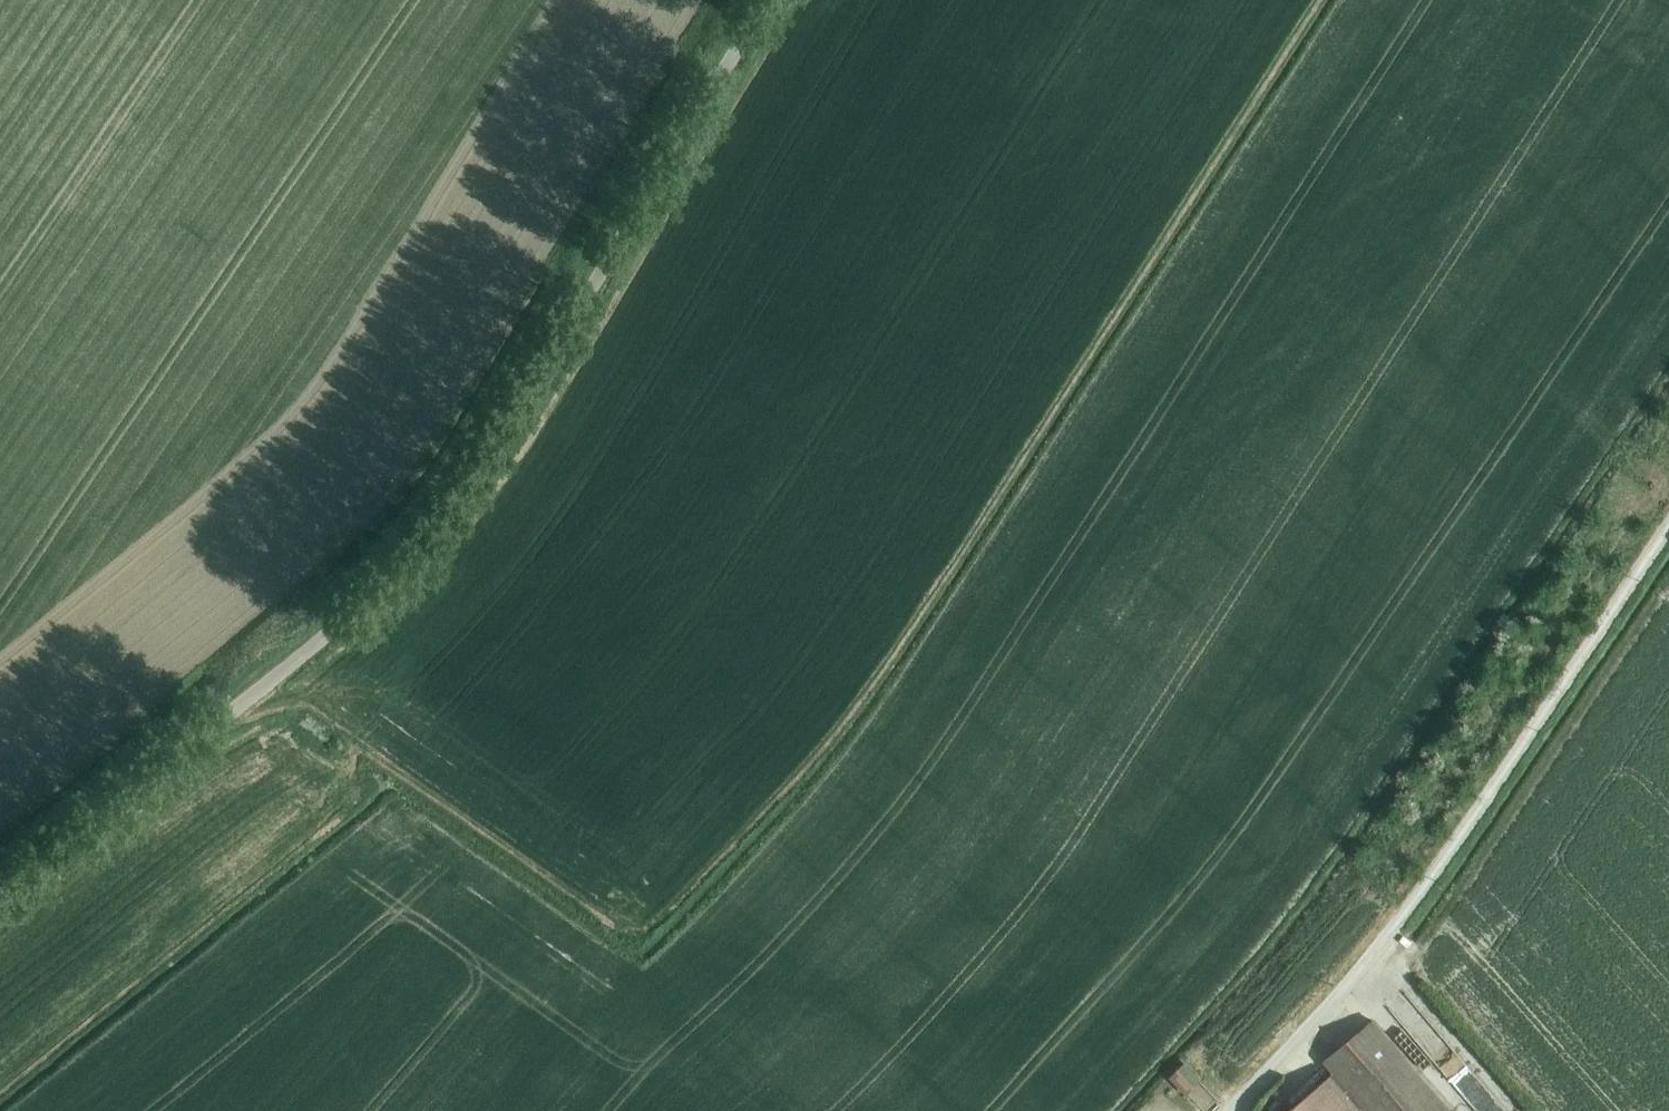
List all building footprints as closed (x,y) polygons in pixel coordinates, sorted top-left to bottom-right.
[(1385,1021),(1337,1061),(1378,1110),(1460,1110),(1385,1021)] [(1184,1093),(1200,1081),(1187,1063),(1171,1075),(1184,1093)] [(1297,1110),(1371,1110),(1340,1075),(1297,1110)]
